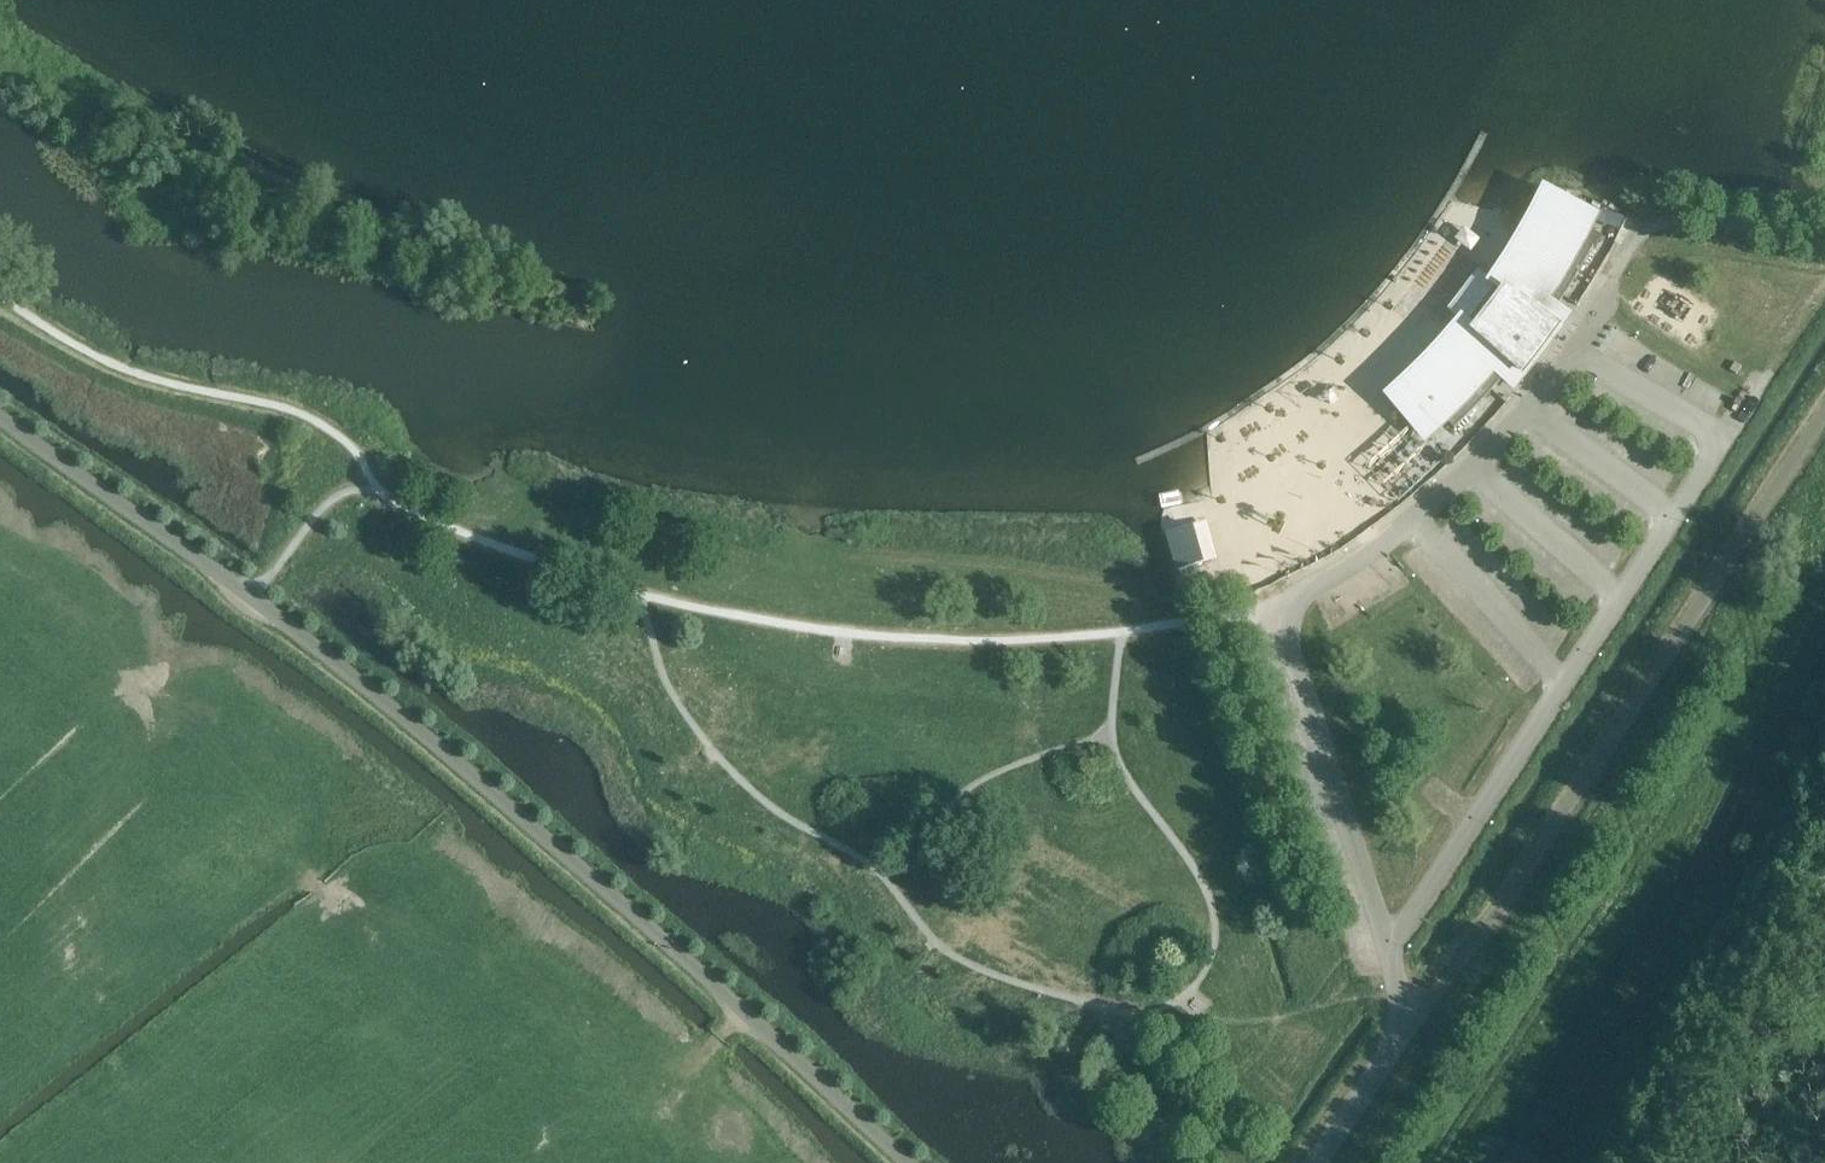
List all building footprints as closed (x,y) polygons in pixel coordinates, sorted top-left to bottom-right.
[(1552,194),(1484,302),(1398,396),(1425,425),(1436,414),(1450,428),(1496,379),(1507,389),(1573,302),(1561,294),(1597,233),(1580,224),(1587,212),(1552,194)] [(1599,223),(1621,229),(1625,215),(1603,209),(1599,223)] [(1736,376),(1742,368),(1735,362),(1729,370),(1736,376)] [(1370,501),(1409,479),(1396,456),(1358,478),(1370,501)] [(1191,526),(1166,534),(1177,571),(1202,564),(1191,526)]
